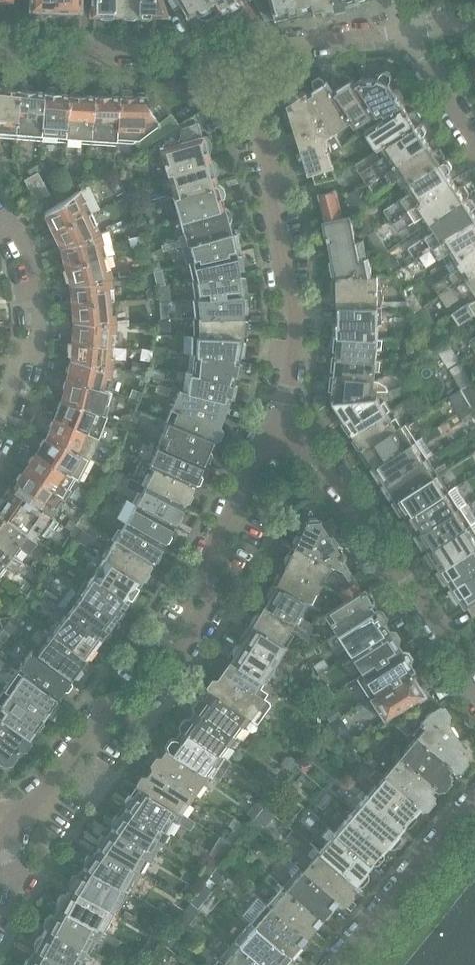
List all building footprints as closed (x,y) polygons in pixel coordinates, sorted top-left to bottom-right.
[(29,9),(38,9),(40,13),(55,13),(55,0),(29,0),(29,9)] [(55,13),(68,14),(71,10),(80,10),(80,0),(55,0),(55,13)] [(90,14),(93,14),(96,14),(98,14),(98,17),(103,19),(109,19),(114,17),(114,14),(114,0),(90,0),(90,14)] [(114,14),(122,14),(122,17),(126,19),(133,19),(137,17),(137,0),(114,0),(114,14)] [(137,17),(141,19),(148,19),(152,18),(152,14),(165,15),(166,12),(163,2),(162,0),(137,0),(137,17)] [(163,2),(166,12),(167,12),(172,9),(173,9),(177,7),(180,6),(185,15),(194,10),(199,18),(205,20),(216,14),(208,0),(162,0),(163,2)] [(216,14),(224,9),(227,13),(233,14),(234,14),(241,10),(242,5),(239,0),(208,0),(216,14)] [(260,13),(262,13),(270,11),(272,19),(287,15),(287,17),(289,17),(295,15),(296,15),(292,0),(253,0),(260,13)] [(296,15),(296,16),(305,14),(311,12),(311,13),(321,11),(332,8),(330,0),(292,0),(296,15)] [(332,8),(333,11),(342,9),(341,4),(356,0),(330,0),(332,8)] [(362,77),(355,82),(375,114),(376,115),(385,109),(388,115),(404,105),(403,104),(402,102),(404,98),(398,89),(394,89),(389,83),(391,80),(391,75),(384,72),(380,74),(378,78),(364,79),(362,77)] [(340,86),(333,91),(352,119),(356,126),(375,114),(355,82),(352,78),(351,79),(349,76),(344,73),(338,78),(338,83),(340,86)] [(315,88),(307,93),(332,132),(341,126),(352,119),(333,91),(327,81),(325,82),(323,79),(319,76),(313,80),(313,85),(315,88)] [(15,136),(18,83),(5,82),(1,85),(1,86),(0,86),(0,134),(15,136)] [(18,83),(15,136),(40,137),(43,91),(34,90),(34,89),(32,85),(18,83)] [(43,91),(40,137),(66,139),(69,88),(68,88),(64,92),(64,93),(63,93),(57,92),(54,88),(46,88),(43,91)] [(69,88),(66,139),(90,141),(93,94),(83,94),(83,93),(80,89),(69,88)] [(93,94),(90,141),(115,143),(116,140),(119,94),(108,94),(108,93),(105,90),(97,90),(94,93),(94,94),(93,94)] [(119,94),(116,140),(133,141),(134,141),(140,150),(180,125),(172,114),(158,123),(145,105),(144,95),(134,95),(134,94),(130,90),(123,90),(119,93),(119,94)] [(291,97),(291,104),(299,130),(303,144),(311,170),(313,170),(316,181),(335,175),(332,162),(330,153),(337,148),(342,146),(332,132),(307,93),(306,94),(305,92),(300,91),(291,97)] [(367,129),(378,148),(416,124),(416,123),(419,121),(421,117),(417,111),(412,111),(409,113),(404,105),(388,115),(380,121),(367,129)] [(163,146),(159,148),(166,172),(208,160),(206,152),(209,151),(210,146),(208,140),(204,136),(204,135),(201,136),(201,135),(198,125),(197,123),(180,128),(178,139),(177,139),(172,138),(166,141),(163,145),(162,145),(163,146)] [(378,148),(355,163),(367,182),(428,143),(423,135),(426,133),(427,129),(424,124),(420,123),(417,125),(416,124),(378,148)] [(428,143),(367,182),(374,193),(402,175),(407,183),(440,161),(444,159),(444,155),(440,149),(437,148),(433,150),(428,143)] [(337,148),(330,153),(332,162),(334,161),(342,155),(337,148)] [(208,160),(166,172),(174,195),(215,183),(213,176),(216,175),(216,174),(217,169),(215,163),(211,160),(211,159),(208,160)] [(413,192),(385,209),(391,219),(451,178),(448,173),(451,171),(451,167),(448,162),(444,161),(441,163),(440,161),(407,183),(413,192)] [(37,163),(26,169),(30,176),(37,172),(38,171),(38,165),(37,163)] [(88,169),(87,185),(92,182),(101,176),(88,169)] [(30,176),(23,179),(34,196),(46,196),(49,194),(37,172),(30,176)] [(133,173),(123,176),(125,184),(135,181),(133,173)] [(339,174),(336,176),(340,183),(346,180),(342,173),(339,174)] [(451,178),(391,219),(399,231),(418,218),(423,226),(431,220),(468,197),(468,193),(465,187),(460,186),(458,188),(451,178)] [(60,181),(50,187),(58,199),(68,193),(60,181)] [(87,185),(84,187),(87,192),(95,186),(92,182),(87,185)] [(215,183),(174,195),(181,219),(222,207),(220,200),(223,199),(222,198),(223,192),(222,187),(218,183),(215,183)] [(361,186),(347,195),(355,208),(370,199),(361,186)] [(56,205),(44,213),(52,231),(91,215),(79,190),(56,205)] [(335,190),(319,194),(325,221),(343,217),(335,190)] [(409,246),(416,257),(474,219),(474,214),(472,209),(474,207),(474,203),(472,199),(469,199),(466,201),(465,199),(467,198),(468,197),(431,220),(423,226),(428,234),(409,246)] [(186,234),(177,237),(178,240),(180,246),(188,243),(189,243),(229,231),(227,223),(230,223),(229,222),(231,217),(229,211),(225,207),(225,206),(222,207),(181,219),(186,234)] [(91,215),(52,231),(60,247),(101,235),(91,215)] [(325,221),(325,224),(327,233),(328,236),(328,239),(327,240),(333,274),(337,273),(338,276),(372,276),(368,258),(366,258),(362,242),(355,242),(348,215),(343,217),(325,221)] [(370,215),(362,220),(369,233),(378,227),(370,215)] [(416,257),(423,268),(442,255),(447,263),(474,245),(474,219),(416,257)] [(154,221),(139,226),(140,232),(155,227),(154,221)] [(116,224),(105,227),(106,232),(107,232),(117,228),(116,224)] [(377,229),(370,234),(381,253),(389,248),(377,229)] [(229,231),(189,243),(194,261),(234,252),(233,246),(238,245),(235,232),(231,233),(230,231),(229,231)] [(101,235),(60,247),(65,266),(106,257),(101,235)] [(143,247),(140,235),(129,239),(132,250),(143,247)] [(178,240),(161,245),(162,251),(180,246),(178,240)] [(433,284),(440,294),(474,272),(474,245),(447,263),(446,264),(452,272),(433,284)] [(194,261),(193,261),(197,280),(238,273),(237,268),(241,267),(239,253),(235,254),(234,252),(194,261)] [(400,265),(395,256),(387,261),(392,270),(400,265)] [(106,257),(65,266),(70,284),(111,280),(108,270),(106,257)] [(158,259),(151,261),(153,270),(161,268),(158,259)] [(403,275),(399,269),(394,272),(397,279),(403,275)] [(440,294),(447,305),(466,293),(471,301),(474,298),(474,272),(440,294)] [(163,273),(154,274),(156,285),(165,284),(163,273)] [(197,280),(200,298),(240,295),(240,288),(244,288),(243,275),(238,275),(238,273),(197,280)] [(338,279),(334,279),(334,291),(338,291),(338,297),(340,297),(340,307),(382,306),(382,301),(382,290),(378,290),(378,275),(372,276),(338,276),(338,279)] [(111,280),(70,284),(72,304),(112,302),(111,280)] [(169,284),(157,286),(159,303),(167,302),(171,302),(169,284)] [(150,285),(146,291),(146,298),(158,298),(157,293),(156,286),(156,285),(150,285)] [(413,292),(406,296),(409,301),(412,305),(415,311),(421,306),(413,292)] [(200,299),(198,299),(201,317),(241,316),(241,310),(245,310),(245,296),(241,296),(240,295),(200,298),(200,299)] [(452,313),(460,324),(474,314),(474,298),(471,301),(452,313)] [(112,302),(72,304),(73,321),(73,322),(113,324),(112,302)] [(167,302),(159,303),(160,319),(169,318),(167,302)] [(421,306),(415,311),(415,312),(426,330),(435,324),(423,305),(421,306)] [(339,323),(334,323),(334,336),(377,338),(379,338),(378,322),(382,322),(382,306),(340,307),(340,317),(339,317),(339,323)] [(398,307),(398,312),(407,318),(412,315),(407,307),(398,307)] [(201,317),(200,318),(201,336),(240,337),(240,332),(245,332),(246,319),(241,318),(241,316),(201,317)] [(158,320),(158,332),(169,332),(170,320),(158,320)] [(73,322),(72,340),(111,346),(113,324),(73,322)] [(435,324),(426,330),(426,331),(430,337),(434,343),(444,337),(435,324)] [(197,347),(196,354),(237,358),(237,353),(242,353),(244,340),(240,340),(240,337),(201,336),(197,336),(197,347)] [(334,336),(333,351),(337,351),(337,356),(376,360),(379,338),(377,338),(334,336)] [(412,339),(404,339),(406,353),(413,351),(412,339)] [(72,340),(71,359),(110,368),(111,346),(72,340)] [(449,344),(438,351),(442,357),(448,368),(460,361),(449,344)] [(437,349),(424,353),(427,362),(439,358),(437,349)] [(153,351),(152,363),(163,364),(163,352),(153,351)] [(194,354),(193,373),(232,379),(233,374),(233,373),(238,374),(240,362),(236,361),(237,358),(196,354),(194,354)] [(333,356),(331,371),(335,371),(335,376),(374,380),(376,360),(337,356),(333,356)] [(71,359),(66,378),(105,391),(108,377),(116,379),(118,370),(110,368),(71,359)] [(132,361),(131,372),(145,374),(147,363),(132,361)] [(461,363),(449,369),(459,387),(471,380),(461,363)] [(190,373),(187,392),(227,400),(228,395),(232,396),(235,383),(231,382),(232,379),(193,373),(190,373)] [(331,376),(329,391),(333,391),(333,397),(334,397),(334,401),(377,397),(385,393),(388,392),(389,390),(387,386),(379,381),(374,381),(374,380),(335,376),(331,376)] [(64,382),(63,389),(65,391),(63,399),(103,415),(110,393),(105,391),(66,378),(66,381),(64,382)] [(459,387),(460,388),(461,390),(471,406),(471,407),(472,409),(474,407),(474,388),(471,380),(459,387)] [(157,384),(154,391),(167,396),(170,388),(157,384)] [(388,392),(385,394),(389,400),(406,393),(403,387),(388,392)] [(460,388),(449,396),(460,413),(471,406),(461,390),(460,388)] [(137,400),(140,392),(132,389),(129,397),(137,400)] [(178,390),(167,420),(212,439),(213,438),(218,437),(220,430),(217,426),(226,402),(227,400),(187,392),(178,390)] [(377,397),(334,401),(337,406),(334,407),(335,408),(340,417),(341,418),(342,417),(345,421),(342,424),(350,436),(353,434),(387,412),(377,397)] [(58,411),(55,418),(96,438),(109,443),(114,431),(101,425),(105,416),(103,415),(63,399),(62,400),(59,401),(57,408),(58,411)] [(460,414),(464,422),(474,416),(474,414),(472,409),(471,407),(460,414)] [(131,415),(129,419),(135,422),(140,411),(134,409),(131,415)] [(356,438),(353,440),(359,451),(363,448),(364,451),(401,427),(395,417),(391,420),(387,412),(353,434),(356,438)] [(121,415),(119,419),(128,423),(129,419),(131,415),(128,413),(121,415)] [(147,413),(145,419),(157,424),(159,418),(147,413)] [(47,437),(47,438),(86,458),(96,438),(55,418),(54,420),(51,421),(49,427),(50,430),(47,437)] [(167,420),(158,443),(202,462),(203,461),(208,460),(211,453),(208,449),(212,439),(167,420)] [(364,451),(362,452),(368,463),(372,460),(376,466),(374,467),(375,468),(412,444),(401,427),(364,451)] [(138,435),(136,440),(148,445),(150,440),(138,435)] [(40,448),(35,455),(75,478),(76,478),(86,458),(47,438),(46,438),(43,439),(39,445),(40,448)] [(375,468),(373,469),(379,479),(383,477),(387,483),(385,484),(386,484),(423,461),(428,458),(434,454),(428,445),(422,449),(417,441),(412,444),(375,468)] [(158,443),(150,465),(154,467),(193,484),(193,483),(198,483),(201,475),(198,471),(202,462),(158,443)] [(116,450),(112,460),(121,464),(125,454),(116,450)] [(28,465),(24,472),(62,497),(64,498),(75,478),(35,455),(35,456),(31,456),(28,462),(28,465)] [(386,484),(383,486),(390,496),(394,494),(398,499),(396,501),(434,478),(423,461),(386,484)] [(154,467),(145,486),(182,505),(184,502),(188,501),(191,494),(189,491),(193,484),(154,467)] [(17,483),(12,489),(13,490),(48,515),(62,497),(24,472),(23,473),(20,474),(16,479),(17,483)] [(91,476),(87,484),(95,489),(98,484),(99,481),(91,476)] [(129,478),(125,487),(130,489),(134,481),(129,478)] [(396,501),(394,503),(401,513),(405,510),(409,516),(407,517),(407,518),(445,494),(434,478),(396,501)] [(145,486),(134,481),(130,489),(141,494),(136,505),(172,524),(174,521),(178,521),(181,515),(179,511),(182,505),(145,486)] [(407,518),(405,519),(412,530),(416,527),(419,533),(418,534),(418,535),(467,504),(457,487),(449,491),(445,494),(407,518)] [(0,499),(0,515),(30,538),(36,530),(42,534),(53,519),(48,515),(13,490),(12,490),(10,494),(9,496),(6,499),(2,496),(0,499)] [(80,499),(76,506),(83,510),(88,503),(80,499)] [(125,499),(115,518),(126,523),(162,544),(163,541),(167,541),(170,534),(169,531),(172,524),(136,505),(125,499)] [(416,536),(422,546),(426,544),(430,549),(429,550),(430,551),(474,523),(474,515),(467,504),(418,535),(416,536)] [(84,511),(79,518),(92,526),(96,518),(84,511)] [(15,557),(22,547),(27,551),(34,542),(29,538),(30,538),(0,515),(0,545),(15,557)] [(69,517),(64,524),(71,529),(76,521),(69,517)] [(331,517),(323,522),(329,533),(338,527),(331,517)] [(292,546),(292,547),(295,549),(329,566),(342,573),(344,575),(347,580),(352,577),(341,559),(342,557),(340,554),(339,555),(334,548),(335,547),(336,543),(332,537),(328,536),(327,537),(321,528),(323,527),(319,522),(320,521),(319,520),(318,521),(317,518),(307,519),(305,522),(305,521),(304,521),(305,523),(302,529),(304,529),(301,535),(299,534),(295,536),(292,542),(294,546),(292,546)] [(126,523),(115,542),(150,563),(152,560),(156,560),(160,554),(158,550),(162,544),(126,523)] [(427,554),(434,565),(438,562),(442,568),(440,569),(440,570),(474,547),(474,523),(430,551),(427,554)] [(75,525),(69,534),(76,539),(82,529),(75,525)] [(55,542),(50,549),(56,553),(56,552),(60,546),(55,542)] [(115,542),(103,559),(138,582),(140,579),(144,579),(148,573),(146,569),(150,563),(115,542)] [(7,566),(12,570),(19,561),(15,557),(0,545),(0,575),(7,566)] [(438,572),(446,583),(450,580),(454,586),(452,588),(474,573),(474,547),(440,570),(438,572)] [(283,565),(283,566),(286,567),(320,585),(329,566),(295,549),(292,554),(290,553),(286,555),(283,561),(285,565),(283,565)] [(103,559),(92,577),(126,601),(128,598),(132,598),(135,593),(136,592),(135,588),(138,582),(103,559)] [(55,560),(49,568),(57,574),(63,566),(55,560)] [(273,583),(273,584),(308,602),(310,603),(320,585),(286,567),(283,573),(281,572),(277,573),(274,579),(275,583),(273,583)] [(31,568),(26,574),(37,582),(41,576),(31,568)] [(48,570),(42,578),(49,584),(56,576),(48,570)] [(450,590),(458,601),(462,599),(466,606),(467,605),(474,600),(474,573),(452,588),(452,589),(450,590)] [(344,575),(338,579),(344,589),(350,585),(355,582),(353,578),(352,577),(347,580),(344,575)] [(92,577),(80,594),(113,619),(116,616),(120,616),(124,610),(122,606),(126,601),(92,577)] [(344,589),(337,594),(338,594),(343,603),(365,589),(364,589),(361,591),(355,582),(350,585),(344,589)] [(269,598),(264,606),(308,631),(307,626),(311,624),(304,619),(302,613),(308,602),(273,584),(273,585),(270,587),(267,593),(267,597),(269,598)] [(328,613),(324,615),(336,634),(373,610),(370,605),(373,603),(373,602),(373,598),(370,593),(366,592),(365,589),(343,603),(328,613)] [(74,602),(65,614),(99,638),(100,637),(106,638),(111,632),(108,627),(113,619),(80,594),(74,602)] [(50,600),(46,605),(57,613),(60,608),(56,605),(50,600)] [(467,605),(473,615),(474,615),(474,614),(474,600),(467,605)] [(7,603),(4,611),(12,614),(15,606),(7,603)] [(251,624),(250,624),(284,646),(292,632),(309,642),(308,631),(264,606),(260,614),(258,613),(254,614),(251,620),(251,624)] [(373,610),(336,634),(349,654),(386,630),(382,623),(383,616),(380,611),(373,610)] [(65,614),(51,634),(84,658),(86,656),(91,658),(96,651),(93,646),(99,638),(65,614)] [(8,620),(3,628),(17,638),(22,630),(8,620)] [(239,642),(274,664),(280,668),(286,660),(279,656),(285,646),(284,646),(250,624),(250,625),(250,626),(246,627),(243,633),(243,637),(245,638),(242,643),(239,642)] [(0,631),(0,641),(2,642),(8,634),(1,629),(0,631)] [(386,630),(349,654),(362,674),(399,650),(395,643),(396,636),(393,631),(386,630)] [(51,634),(36,654),(70,678),(71,676),(77,677),(82,671),(79,666),(84,658),(51,634)] [(313,635),(309,637),(310,651),(319,645),(313,635)] [(228,660),(227,660),(230,661),(263,682),(274,664),(239,642),(239,643),(239,644),(235,644),(232,650),(232,655),(234,656),(230,661),(228,660)] [(32,650),(18,670),(56,697),(62,689),(66,689),(71,683),(69,678),(70,678),(36,654),(32,650)] [(362,674),(357,677),(370,697),(412,670),(407,663),(409,656),(406,651),(399,650),(362,674)] [(324,659),(314,665),(318,672),(328,665),(324,659)] [(211,679),(207,686),(209,690),(208,691),(248,717),(257,722),(270,705),(269,701),(264,698),(267,692),(260,688),(263,682),(230,661),(217,679),(211,679)] [(18,670),(2,690),(42,718),(41,717),(47,709),(53,709),(57,702),(56,697),(18,670)] [(412,670),(370,697),(383,719),(390,715),(410,701),(422,694),(418,687),(421,685),(422,685),(422,684),(421,680),(418,675),(415,673),(412,670)] [(313,671),(304,684),(316,691),(318,687),(315,676),(314,672),(313,671)] [(327,684),(319,689),(321,700),(333,693),(327,684)] [(0,694),(0,718),(24,735),(27,737),(33,728),(38,729),(43,722),(42,718),(2,690),(0,694)] [(197,699),(193,705),(195,710),(194,711),(234,736),(248,717),(208,691),(203,699),(197,699)] [(422,694),(410,701),(416,711),(432,700),(426,692),(427,692),(426,691),(425,691),(426,691),(422,694)] [(425,726),(416,737),(454,769),(458,768),(459,769),(465,761),(464,761),(464,756),(455,748),(459,743),(454,735),(445,720),(447,719),(446,719),(447,714),(448,714),(443,708),(440,707),(439,707),(439,706),(428,714),(420,722),(425,726)] [(336,708),(325,714),(331,723),(341,716),(336,708)] [(183,718),(179,724),(181,729),(180,730),(220,755),(234,736),(194,711),(189,718),(183,718)] [(341,717),(329,725),(337,737),(349,729),(341,717)] [(3,767),(12,765),(17,758),(16,753),(19,748),(24,748),(29,742),(27,737),(24,735),(0,718),(0,765),(3,767)] [(400,723),(397,726),(408,736),(410,732),(400,723)] [(169,738),(165,744),(167,749),(166,749),(206,774),(217,780),(229,760),(220,755),(180,730),(175,738),(169,738)] [(329,731),(319,742),(329,750),(338,740),(329,731)] [(416,737),(399,756),(436,788),(442,787),(442,788),(448,781),(448,780),(448,775),(448,774),(445,772),(450,766),(453,769),(454,769),(416,737)] [(352,739),(345,744),(352,750),(357,744),(352,739)] [(155,757),(151,763),(153,768),(152,769),(193,793),(206,774),(166,749),(161,757),(155,757)] [(399,756),(382,775),(421,808),(425,807),(426,807),(432,800),(432,795),(428,792),(433,786),(436,789),(436,788),(399,756)] [(285,758),(280,765),(293,773),(297,768),(300,764),(292,757),(285,758)] [(141,776),(137,782),(139,787),(138,788),(179,812),(193,793),(152,769),(147,776),(141,776)] [(375,784),(366,794),(404,827),(409,826),(416,819),(415,819),(415,814),(416,814),(412,811),(417,805),(420,808),(421,808),(382,775),(375,769),(367,777),(375,784)] [(265,772),(260,780),(277,790),(282,782),(265,772)] [(350,781),(345,787),(361,801),(366,794),(350,781)] [(128,796),(125,801),(125,806),(125,807),(125,808),(165,831),(172,820),(176,822),(182,814),(179,812),(138,788),(133,795),(128,796)] [(264,792),(255,804),(262,808),(264,806),(272,796),(273,795),(264,792)] [(361,801),(350,813),(388,846),(393,845),(399,838),(399,833),(396,830),(401,824),(404,827),(366,794),(361,801)] [(272,796),(264,806),(275,815),(276,816),(284,806),(272,796)] [(254,803),(246,813),(252,818),(253,818),(262,808),(255,804),(254,803)] [(254,819),(248,825),(258,833),(275,815),(264,806),(262,808),(253,818),(254,819)] [(115,816),(111,821),(112,826),(111,827),(151,850),(159,837),(164,840),(168,833),(165,831),(125,808),(119,815),(115,816)] [(350,813),(333,832),(372,865),(377,864),(383,857),(383,852),(380,849),(384,843),(388,846),(350,813)] [(182,814),(176,822),(190,830),(195,822),(182,814)] [(233,818),(227,826),(232,829),(240,835),(246,827),(233,818)] [(97,840),(98,845),(97,847),(138,870),(145,858),(150,861),(155,852),(151,850),(111,827),(106,835),(105,834),(101,835),(97,840)] [(325,842),(317,851),(352,881),(356,884),(360,883),(361,884),(367,876),(367,871),(363,868),(368,862),(372,865),(333,832),(327,827),(319,836),(325,842)] [(292,830),(285,837),(307,856),(307,855),(314,848),(292,830)] [(244,835),(236,844),(245,853),(253,843),(244,835)] [(84,865),(83,867),(124,889),(131,876),(136,879),(140,871),(138,870),(97,847),(92,854),(91,854),(87,855),(83,860),(84,865)] [(213,847),(208,855),(219,862),(224,854),(213,847)] [(311,858),(301,870),(340,903),(344,902),(344,903),(351,895),(350,895),(350,890),(351,890),(347,887),(352,881),(317,851),(311,858)] [(282,854),(278,859),(289,869),(294,864),(282,854)] [(211,859),(198,877),(205,881),(208,877),(218,864),(211,859)] [(218,864),(208,877),(215,883),(225,870),(218,864)] [(73,875),(69,881),(71,886),(70,887),(114,910),(116,911),(127,891),(124,889),(83,867),(78,874),(73,875)] [(291,874),(282,885),(320,919),(321,918),(325,918),(326,918),(331,912),(331,911),(331,906),(336,900),(339,904),(340,903),(301,870),(297,867),(291,874)] [(185,871),(180,879),(191,885),(196,878),(185,871)] [(269,874),(265,879),(274,886),(278,882),(269,874)] [(204,883),(189,902),(197,908),(212,890),(211,888),(204,883)] [(276,891),(266,904),(305,937),(305,936),(309,936),(310,936),(315,930),(315,925),(320,919),(282,885),(276,891)] [(60,895),(56,901),(58,906),(58,907),(101,929),(103,931),(114,910),(70,887),(65,895),(60,895)] [(173,902),(167,913),(177,918),(183,908),(173,902)] [(266,904),(250,922),(289,955),(294,954),(294,955),(299,948),(299,943),(305,937),(266,904)] [(48,915),(44,922),(46,926),(45,927),(85,947),(90,950),(96,938),(101,929),(58,907),(53,915),(48,915)] [(185,911),(178,919),(187,927),(194,918),(185,911)] [(235,940),(263,964),(283,964),(283,962),(289,955),(250,922),(235,940)] [(34,943),(34,947),(35,947),(34,948),(67,964),(75,964),(85,947),(45,927),(41,936),(39,936),(37,938),(34,943)] [(106,932),(103,939),(117,946),(120,940),(106,932)] [(167,932),(161,940),(169,947),(175,939),(167,932)] [(219,959),(226,964),(263,964),(235,940),(219,959)] [(146,943),(142,951),(149,956),(154,948),(146,943)] [(23,964),(67,964),(34,948),(34,949),(35,950),(30,958),(29,958),(26,959),(23,964)]
